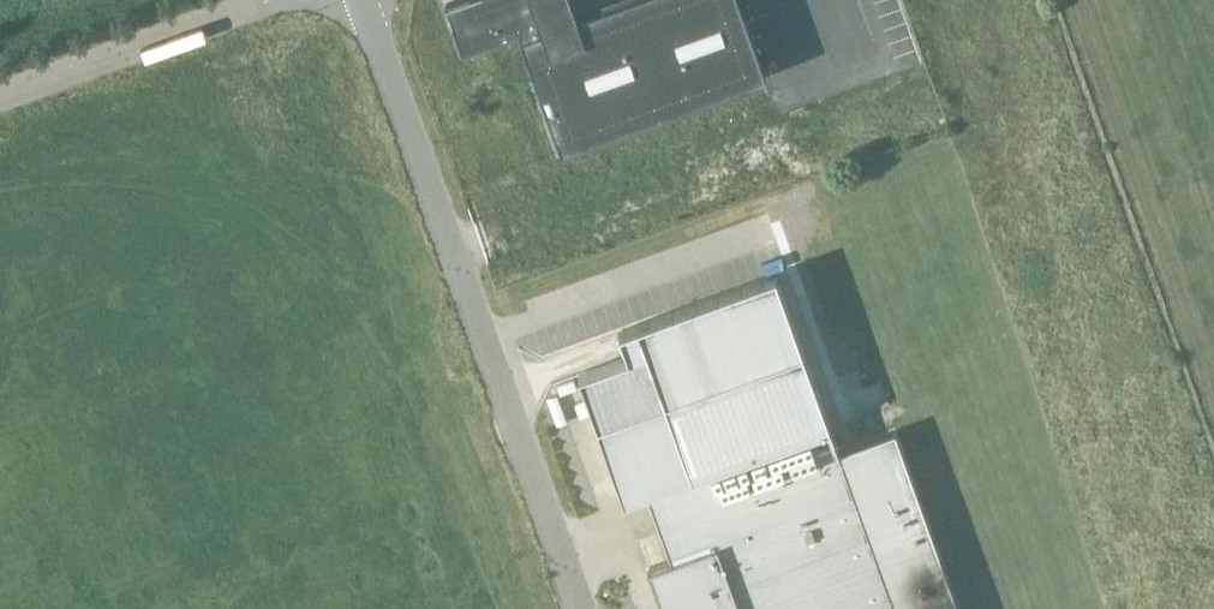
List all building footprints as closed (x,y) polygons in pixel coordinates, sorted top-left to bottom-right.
[(444,4),(462,50),(510,33),(512,39),(518,37),(560,151),(766,78),(774,98),(818,82),(789,0),(619,0),(562,21),(555,0),(456,0),(444,4)] [(577,374),(623,500),(657,488),(681,555),(647,567),(662,608),(955,608),(893,435),(839,454),(775,274),(618,331),(627,356),(577,374)]
